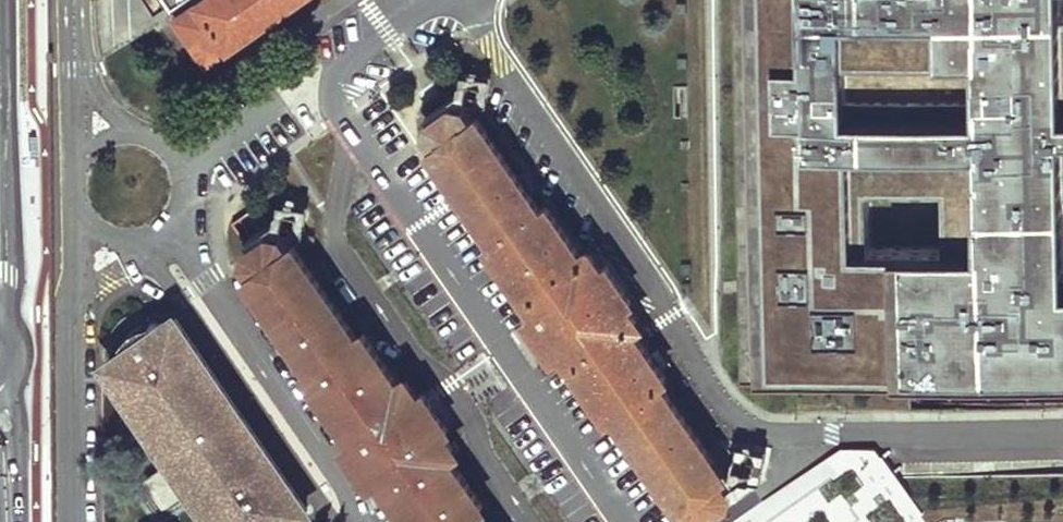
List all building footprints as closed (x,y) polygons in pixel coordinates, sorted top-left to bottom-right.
[(170,20),(200,64),(202,62),(293,0),(199,0),(170,20)] [(750,378),(1062,373),(1062,0),(744,0),(750,378)] [(429,121),(427,131),(437,142),(434,143),(498,235),(491,240),(538,308),(529,314),(541,333),(553,351),(563,343),(611,413),(617,408),(681,501),(685,497),(691,509),(705,512),(722,499),(727,487),(718,475),(720,473),(656,382),(664,377),(627,325),(634,320),(623,304),(628,300),(604,264),(598,268),(586,251),(579,257),(543,204),(537,209),(474,117),(472,119),(464,106),(452,105),(429,121)] [(245,259),(253,270),(251,272),(314,363),(308,368),(356,437),(347,444),(360,462),(371,478),(380,473),(415,521),(483,521),(474,509),(482,503),(445,452),(451,448),(439,432),(444,428),(429,405),(421,394),(420,393),(414,397),(404,381),(398,385),(361,330),(353,336),(290,244),(288,245),(281,235),(269,233),(246,249),(245,259)] [(108,363),(174,459),(193,486),(185,491),(207,521),(214,517),(217,521),(287,521),(306,509),(174,317),(167,322),(158,320),(145,321),(135,325),(128,331),(122,337),(118,347),(116,358),(108,363)] [(174,459),(167,464),(185,491),(193,486),(174,459)]
